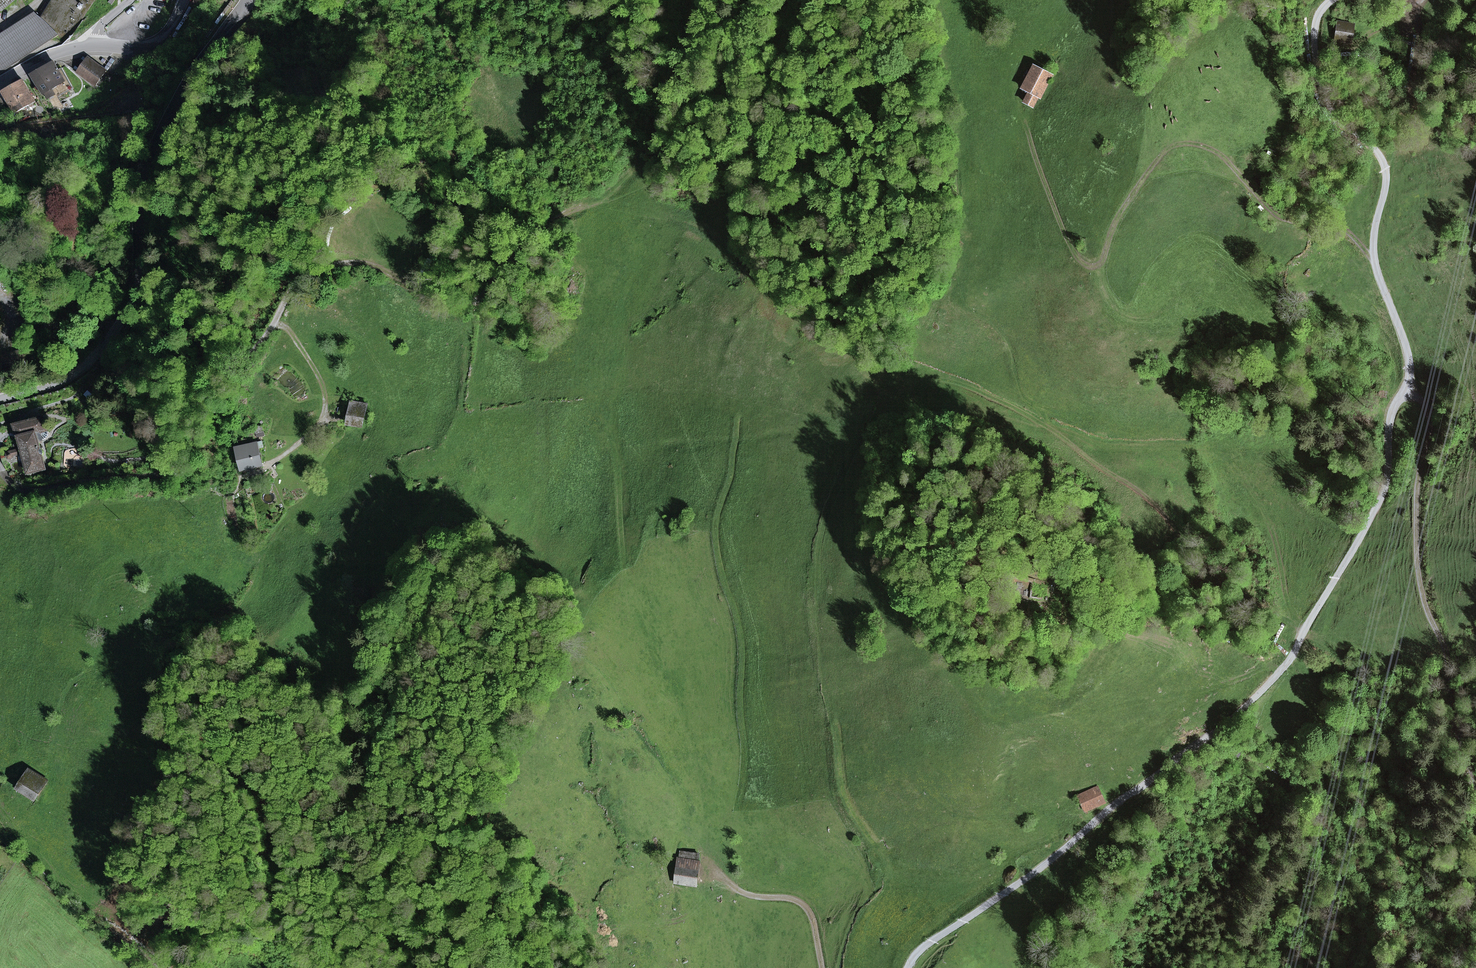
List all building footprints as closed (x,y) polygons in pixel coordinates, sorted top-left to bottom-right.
[(67,40),(93,0),(54,0),(40,21),(34,14),(0,36),(0,73),(58,35),(67,40)] [(2,11),(15,0),(0,0),(0,10),(2,11)] [(1337,23),(1335,39),(1351,41),(1354,25),(1337,23)] [(66,63),(96,85),(106,71),(76,49),(66,63)] [(62,68),(59,70),(55,64),(35,75),(41,85),(42,88),(35,92),(47,111),(56,108),(58,109),(62,105),(57,96),(56,94),(55,94),(52,90),(57,87),(61,95),(73,88),(62,68)] [(1033,106),(1038,97),(1040,97),(1052,75),(1034,66),(1022,88),(1029,92),(1024,101),(1033,106)] [(36,102),(24,81),(5,91),(17,113),(36,102)] [(57,96),(61,95),(57,87),(52,90),(55,94),(56,94),(57,96)] [(88,384),(96,392),(107,380),(99,372),(88,384)] [(352,401),(348,424),(363,427),(367,404),(352,401)] [(46,468),(42,456),(43,452),(41,449),(38,441),(46,439),(49,435),(44,417),(15,425),(18,436),(19,436),(22,449),(23,453),(29,473),(46,468)] [(263,464),(259,448),(263,447),(261,441),(236,447),(242,469),(263,464)] [(13,455),(23,453),(22,449),(9,452),(7,453),(7,456),(9,458),(11,459),(13,457),(13,455)] [(1232,753),(1238,757),(1242,752),(1236,747),(1232,753)] [(30,770),(18,789),(35,799),(47,780),(30,770)] [(1079,796),(1085,810),(1105,802),(1098,788),(1079,796)] [(680,852),(679,859),(698,862),(699,854),(680,852)] [(678,859),(675,883),(695,886),(699,862),(698,862),(679,859),(678,859)]
